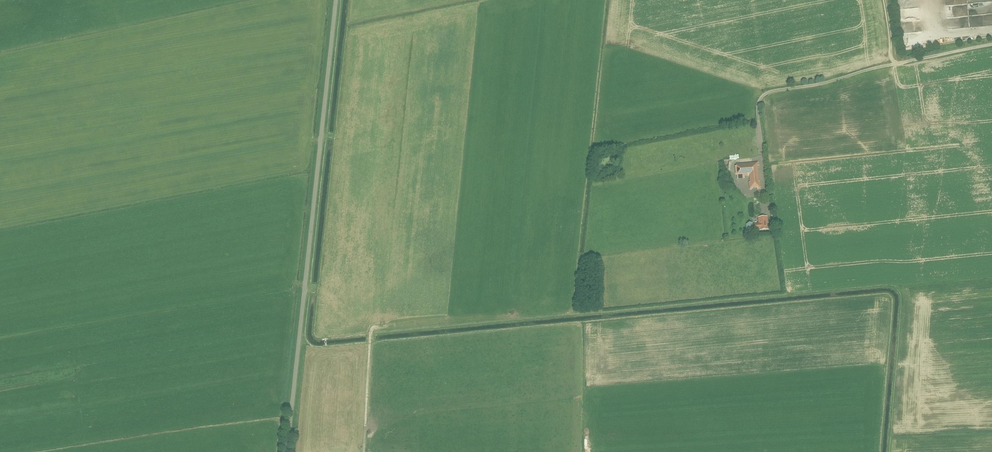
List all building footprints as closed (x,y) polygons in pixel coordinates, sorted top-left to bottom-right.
[(758,162),(736,164),(738,179),(744,179),(744,177),(749,176),(750,182),(749,182),(750,189),(752,189),(752,188),(757,188),(758,189),(761,189),(761,186),(760,186),(760,181),(759,181),(757,166),(759,166),(759,162),(758,162)] [(752,223),(752,222),(752,223),(749,223),(746,225),(746,224),(746,229),(749,230),(753,230),(753,231),(753,229),(759,229),(759,230),(768,229),(768,223),(767,223),(767,217),(758,218),(758,223),(752,223)]
